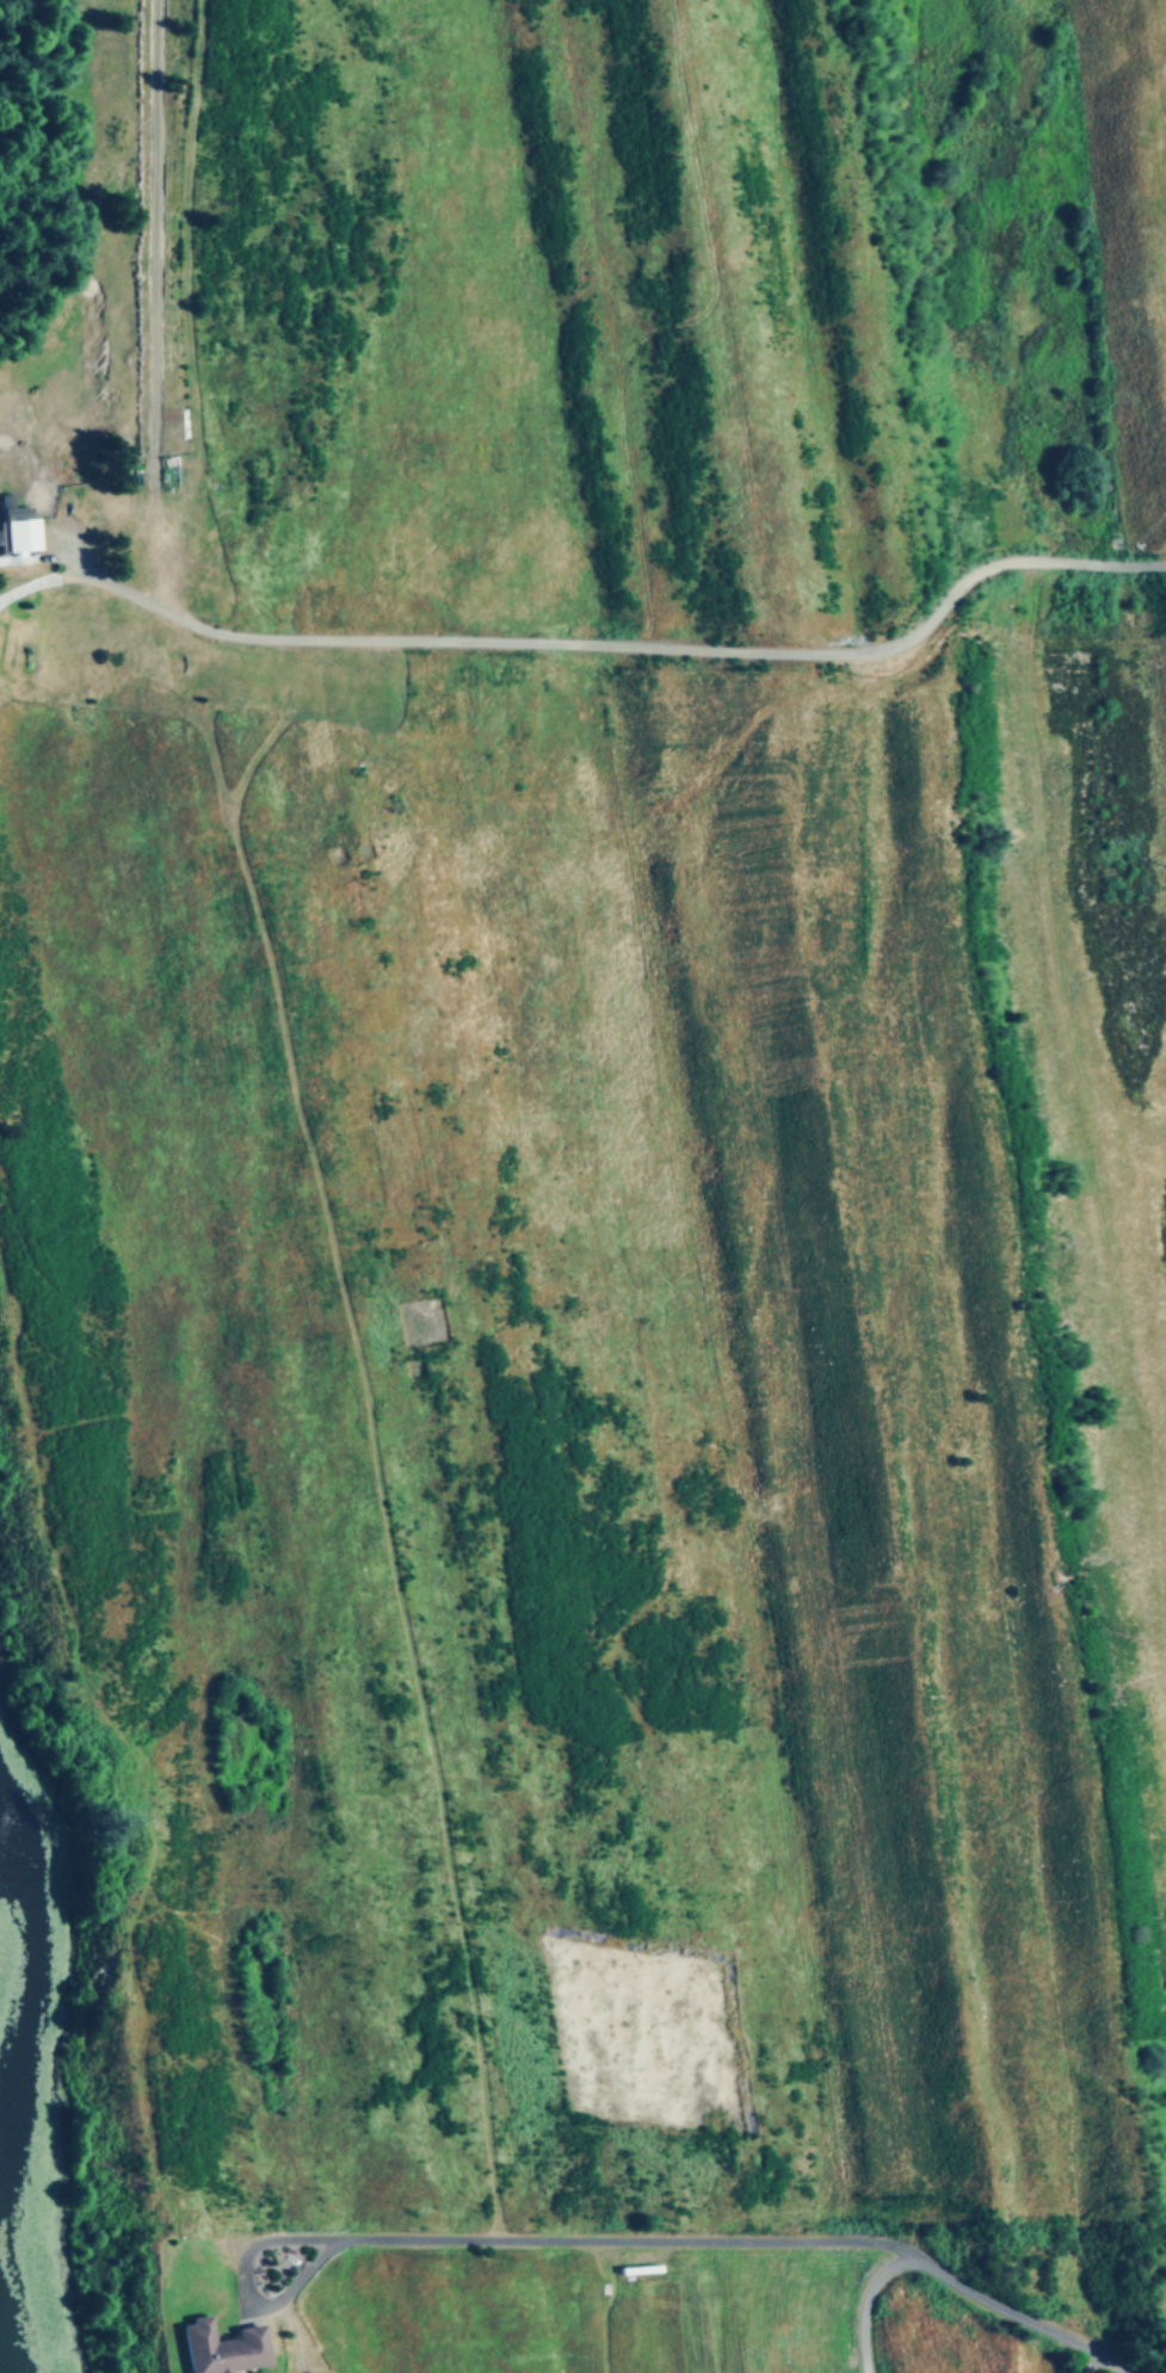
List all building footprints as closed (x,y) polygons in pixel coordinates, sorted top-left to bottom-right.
[(156,464),(147,464),(147,487),(156,487),(156,464)] [(6,521),(0,522),(0,555),(39,552),(35,507),(16,508),(15,495),(3,496),(6,521)] [(225,2372),(265,2366),(259,2325),(231,2329),(233,2338),(210,2342),(206,2318),(175,2322),(183,2372),(225,2372)]
